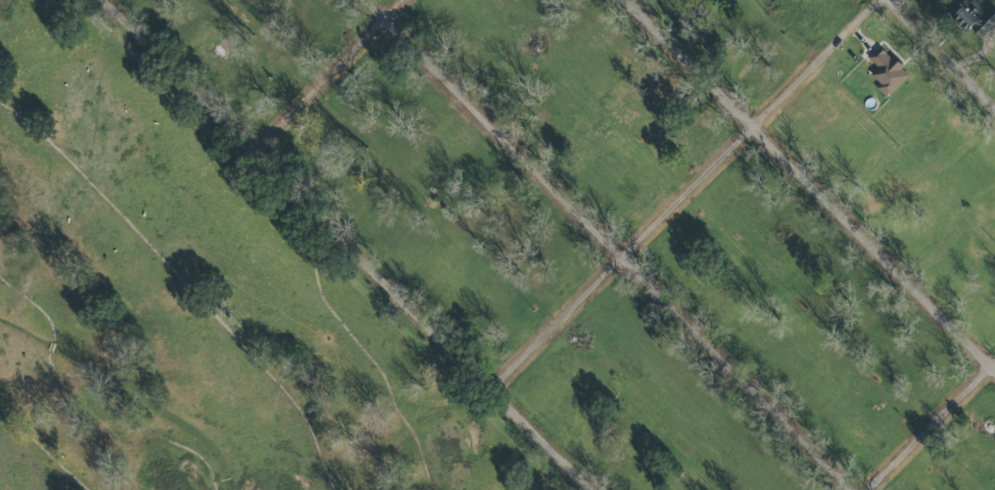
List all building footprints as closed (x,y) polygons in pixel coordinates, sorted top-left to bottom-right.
[(969,28),(978,38),(994,23),(994,9),(992,6),(985,12),(974,0),(966,0),(949,15),(965,32),(969,28)] [(869,74),(879,85),(875,89),(885,98),(908,75),(879,46),(867,58),(876,67),(869,74)]
